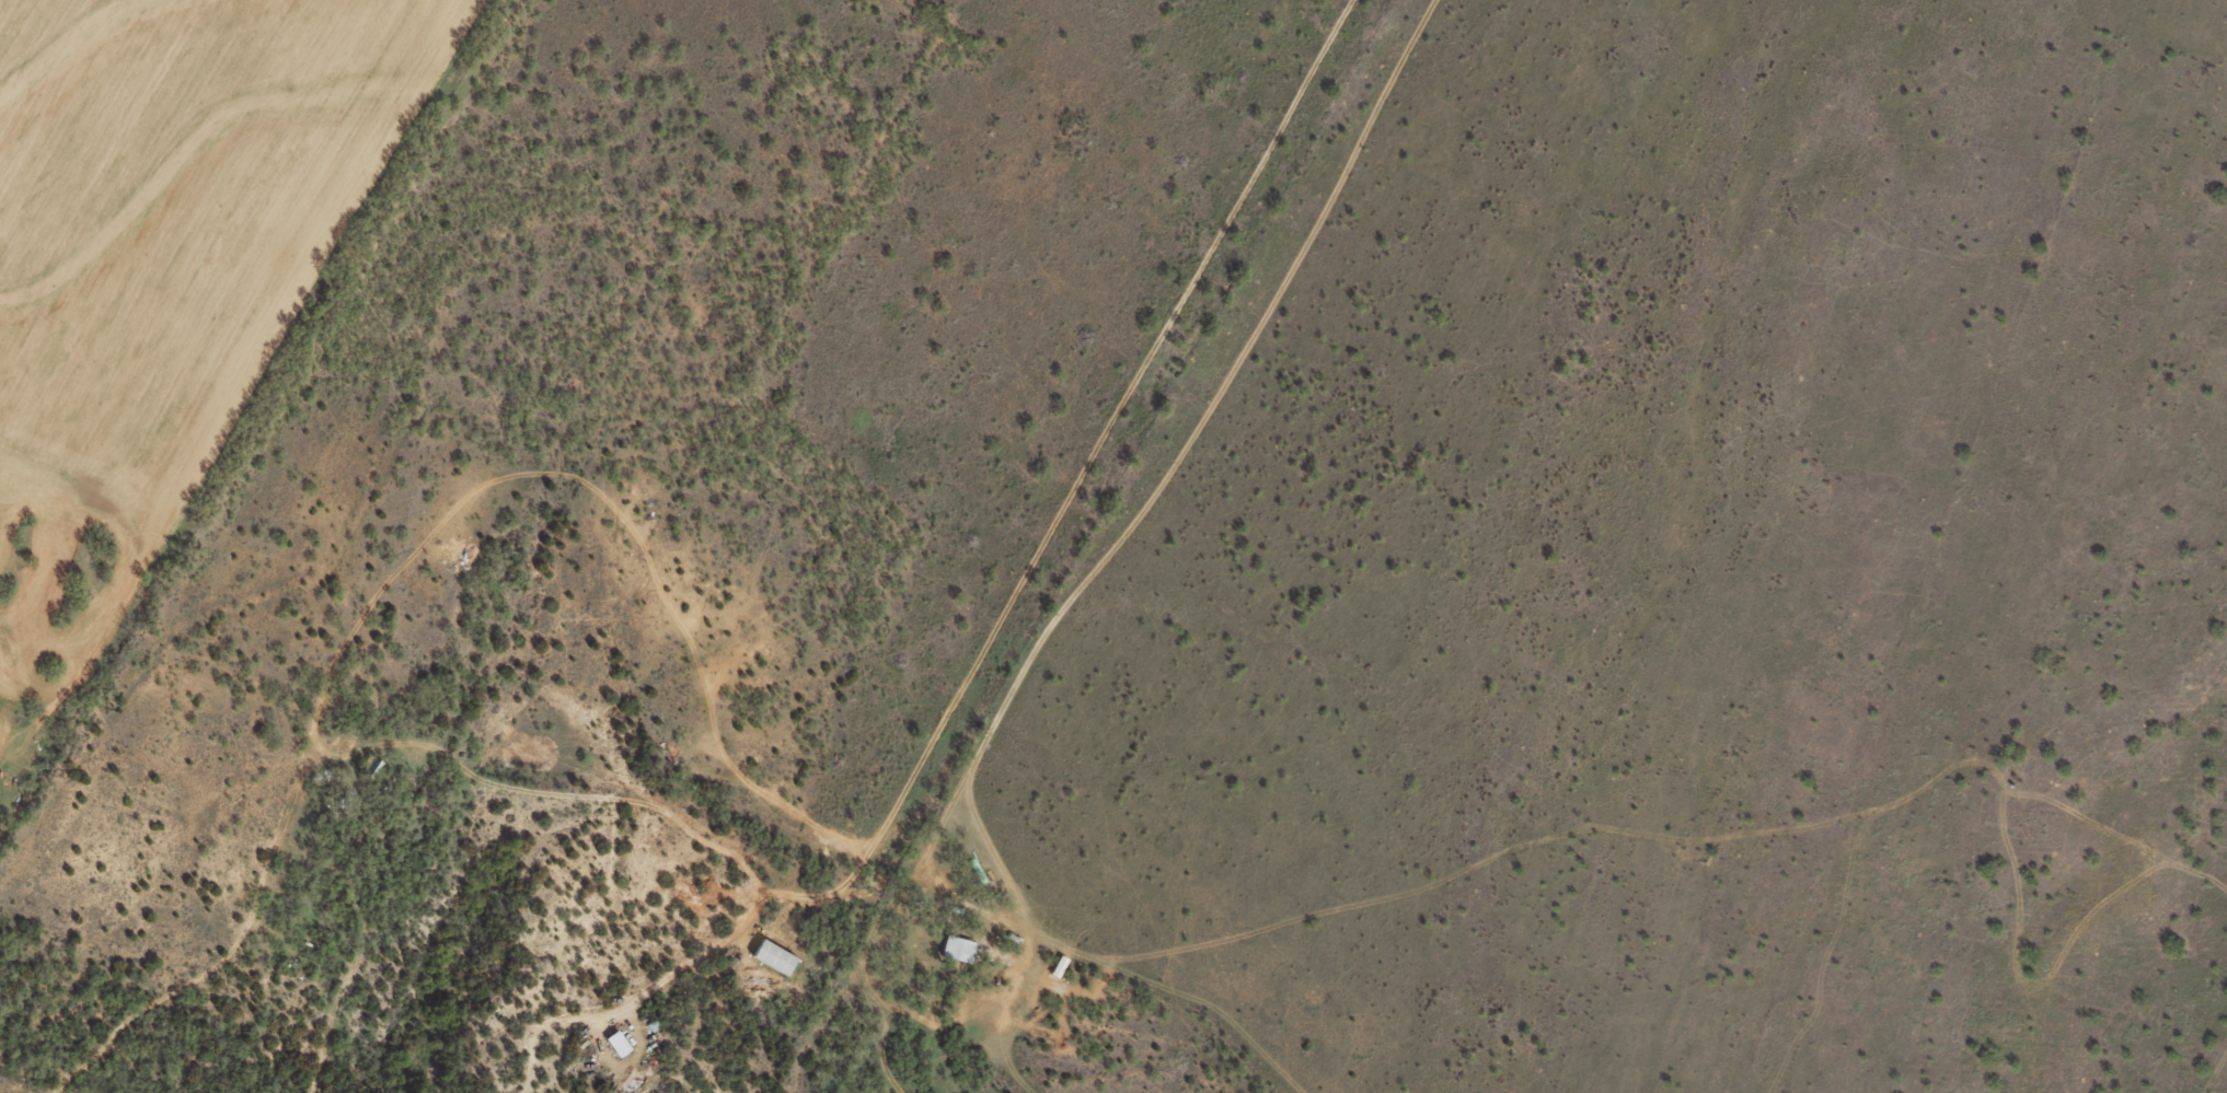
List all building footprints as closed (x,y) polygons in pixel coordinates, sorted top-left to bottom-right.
[(972,964),(978,943),(949,935),(943,956),(972,964)] [(792,976),(802,959),(766,939),(756,957),(792,976)] [(623,1059),(636,1050),(622,1031),(610,1039),(623,1059)]
